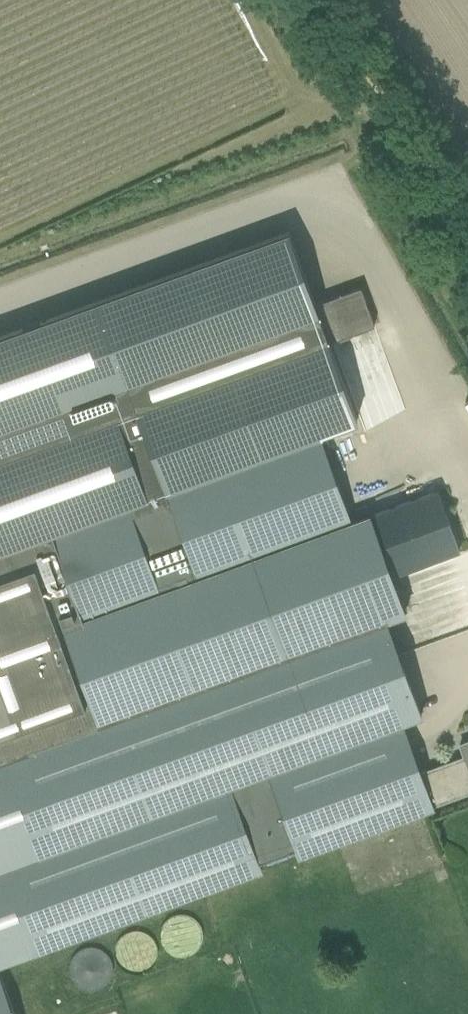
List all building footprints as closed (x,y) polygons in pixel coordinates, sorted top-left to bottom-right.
[(0,337),(0,551),(49,533),(50,532),(51,534),(129,506),(131,512),(167,499),(165,493),(245,464),(320,436),(357,423),(328,341),(374,325),(360,287),(314,303),(288,232),(0,337)] [(28,954),(262,871),(259,862),(293,850),(296,858),(415,815),(434,808),(433,805),(467,792),(467,741),(460,744),(465,756),(421,772),(403,722),(421,716),(387,619),(405,612),(392,575),(459,550),(437,490),(351,521),(320,436),(245,464),(165,493),(167,499),(131,512),(129,506),(51,534),(54,543),(82,620),(63,626),(98,723),(1,758),(0,759),(0,964),(28,954)] [(1,758),(98,723),(63,626),(82,620),(54,543),(51,534),(50,532),(49,533),(0,551),(0,759),(1,758)] [(164,944),(192,945),(193,920),(164,920),(164,944)] [(131,958),(147,950),(137,931),(121,939),(131,958)] [(98,950),(73,952),(75,975),(100,973),(98,950)] [(0,972),(0,1013),(15,1013),(0,972)]
